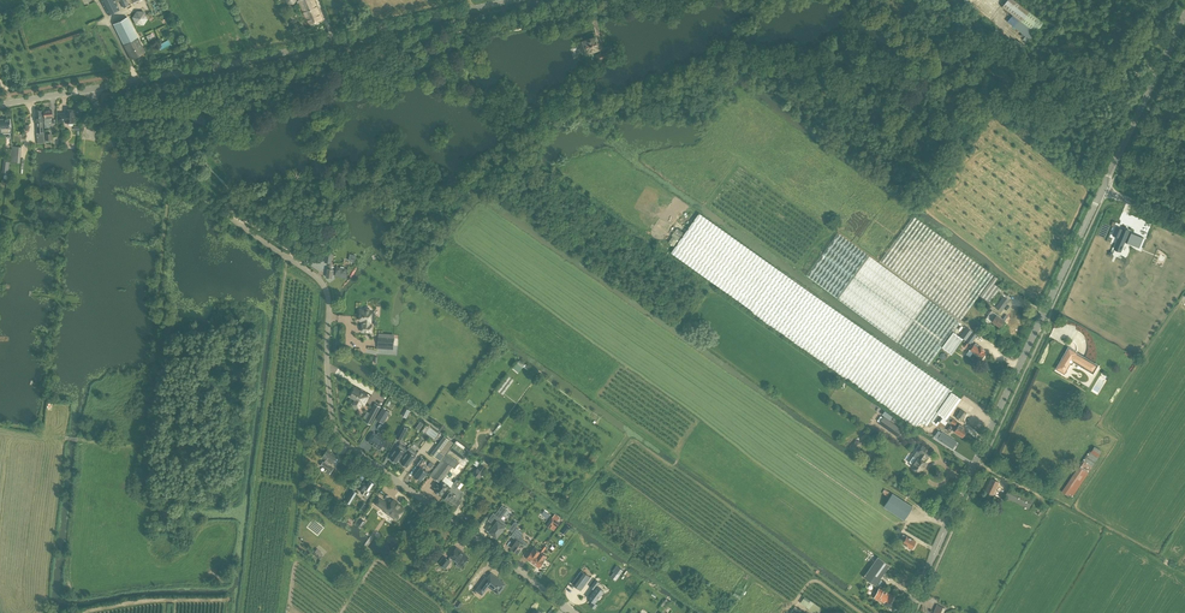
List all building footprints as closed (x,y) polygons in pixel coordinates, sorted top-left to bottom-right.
[(109,14),(120,9),(117,3),(121,1),(120,0),(102,0),(109,14)] [(323,20),(314,0),(300,0),(299,1),(310,25),(323,20)] [(1044,22),(1014,0),(1007,0),(1002,7),(1035,33),(1044,22)] [(146,10),(133,11),(135,25),(148,23),(146,10)] [(131,58),(145,51),(127,16),(114,23),(131,58)] [(598,41),(597,41),(596,38),(583,42),(587,53),(599,49),(598,46),(599,46),(598,41)] [(603,61),(612,58),(609,50),(600,53),(603,61)] [(51,117),(53,117),(52,108),(44,109),(45,121),(45,127),(50,127),(50,122),(51,121),(51,117)] [(45,143),(44,132),(42,109),(35,110),(38,143),(45,143)] [(74,122),(74,109),(66,109),(66,112),(58,112),(58,120),(65,120),(65,121),(74,122)] [(9,119),(0,119),(0,128),(1,128),(1,132),(7,132),(11,132),(10,128),(9,119)] [(20,163),(21,147),(12,146),(10,162),(20,163)] [(951,391),(951,390),(699,213),(671,252),(715,285),(752,311),(751,313),(843,377),(919,430),(923,424),(926,425),(930,421),(937,426),(942,418),(949,423),(950,422),(953,419),(949,416),(961,398),(951,391)] [(913,216),(880,261),(961,320),(980,295),(989,302),(1000,288),(990,281),(994,276),(913,216)] [(1116,227),(1113,235),(1120,238),(1119,239),(1115,249),(1121,251),(1125,241),(1126,239),(1135,243),(1134,245),(1140,248),(1144,239),(1129,232),(1129,231),(1123,229),(1123,230),(1116,227)] [(953,332),(960,322),(838,233),(807,275),(929,364),(941,347),(951,354),(963,338),(970,344),(977,335),(966,327),(960,336),(953,332)] [(324,262),(331,264),(333,250),(327,249),(324,262)] [(346,278),(348,269),(337,267),(336,271),(333,271),(333,270),(328,269),(326,277),(332,278),(332,275),(335,275),(335,276),(346,278)] [(1001,311),(1009,300),(1003,296),(995,307),(1001,311)] [(369,309),(369,308),(367,308),(366,308),(365,309),(365,310),(361,310),(360,321),(364,321),(364,324),(362,324),(362,332),(371,332),(372,324),(370,324),(370,321),(371,321),(372,310),(370,310),(369,309)] [(998,316),(998,315),(991,310),(987,317),(999,326),(1004,320),(998,316)] [(378,337),(378,345),(388,346),(393,346),(394,338),(389,338),(389,337),(378,337)] [(980,346),(978,348),(974,345),(970,349),(981,358),(985,353),(984,351),(985,350),(980,346)] [(1093,364),(1094,363),(1075,351),(1073,355),(1070,353),(1070,355),(1066,352),(1056,368),(1057,369),(1063,372),(1066,366),(1068,367),(1070,363),(1072,364),(1074,360),(1087,368),(1086,369),(1093,373),(1097,366),(1093,364)] [(527,370),(529,367),(519,359),(511,368),(518,373),(523,367),(527,370)] [(508,374),(497,389),(503,394),(514,379),(508,374)] [(365,388),(353,385),(351,392),(354,393),(353,398),(358,399),(360,395),(363,396),(365,388)] [(383,399),(376,396),(371,408),(378,411),(383,399)] [(383,408),(376,419),(383,423),(390,412),(383,408)] [(961,421),(966,413),(961,410),(955,418),(961,421)] [(898,437),(903,430),(884,416),(879,423),(898,437)] [(957,426),(954,431),(962,437),(967,430),(963,427),(959,424),(956,423),(957,421),(953,419),(950,422),(954,425),(955,425),(957,426)] [(396,438),(401,440),(407,428),(403,425),(396,438)] [(938,439),(952,448),(957,442),(942,432),(938,439)] [(391,440),(383,436),(381,439),(378,437),(378,436),(374,433),(368,442),(373,445),(372,445),(374,446),(376,447),(380,449),(383,444),(387,447),(391,440)] [(440,452),(442,449),(449,439),(444,436),(431,454),(440,461),(444,455),(440,452)] [(856,452),(862,444),(856,440),(850,447),(856,452)] [(462,459),(469,451),(456,441),(449,450),(462,459)] [(400,460),(407,449),(400,444),(398,446),(392,454),(392,455),(390,458),(391,459),(390,460),(394,463),(395,462),(396,462),(398,459),(400,460)] [(926,458),(931,452),(922,446),(918,452),(920,453),(917,457),(917,458),(911,466),(914,468),(913,469),(913,470),(914,471),(916,471),(917,471),(918,470),(920,472),(926,463),(922,461),(925,457),(926,458)] [(1071,498),(1100,455),(1099,455),(1101,451),(1094,446),(1091,452),(1089,451),(1061,492),(1071,498)] [(410,464),(416,456),(415,455),(417,453),(409,447),(407,449),(400,460),(401,461),(401,462),(402,463),(403,464),(402,465),(406,468),(409,463),(410,464)] [(332,464),(337,456),(327,449),(322,457),(326,459),(324,462),(323,461),(320,465),(327,469),(325,471),(329,474),(333,468),(328,465),(330,462),(332,464)] [(450,457),(447,454),(442,459),(430,475),(440,483),(439,485),(437,483),(435,487),(436,488),(434,491),(441,496),(447,488),(449,490),(450,489),(450,490),(453,485),(453,484),(444,478),(452,467),(455,468),(459,463),(458,463),(460,460),(454,455),(452,458),(450,457)] [(419,466),(423,460),(420,457),(415,463),(419,466)] [(480,479),(487,469),(474,458),(471,462),(477,467),(472,473),(480,479)] [(421,481),(427,472),(421,467),(414,476),(421,481)] [(993,494),(999,482),(991,478),(985,491),(993,494)] [(463,491),(458,487),(461,483),(457,479),(453,484),(453,485),(450,490),(451,491),(449,493),(445,499),(457,507),(461,502),(459,501),(461,498),(464,495),(464,493),(463,492),(463,491)] [(359,489),(362,491),(361,492),(365,495),(367,490),(369,492),(375,484),(369,480),(366,484),(364,482),(359,489)] [(1009,487),(1005,497),(1029,508),(1033,499),(1009,487)] [(353,489),(346,500),(350,503),(357,492),(353,489)] [(904,520),(912,507),(892,494),(884,507),(904,520)] [(397,503),(393,500),(389,505),(382,500),(378,506),(386,511),(386,510),(390,512),(389,514),(392,516),(393,515),(398,518),(404,509),(397,503)] [(363,510),(367,504),(362,501),(357,509),(360,512),(362,510),(363,510)] [(491,529),(492,530),(491,532),(496,536),(500,532),(501,532),(506,525),(499,519),(506,509),(506,508),(502,505),(495,514),(493,513),(488,519),(492,522),(493,521),(495,523),(491,529)] [(545,509),(540,516),(545,521),(551,514),(545,509)] [(557,527),(560,522),(552,517),(546,525),(550,528),(553,524),(557,527)] [(362,526),(365,522),(359,518),(356,522),(357,522),(356,524),(361,528),(362,526)] [(564,535),(570,527),(567,525),(561,533),(564,535)] [(512,547),(518,552),(524,545),(526,546),(528,542),(523,539),(524,537),(521,535),(524,532),(517,527),(511,535),(517,540),(512,547)] [(906,536),(903,534),(901,538),(904,540),(902,543),(911,548),(915,541),(906,536)] [(533,563),(545,546),(544,545),(540,551),(535,547),(527,558),(533,563)] [(547,556),(542,553),(546,547),(545,546),(533,563),(539,567),(547,556)] [(460,551),(461,550),(457,547),(450,556),(462,565),(468,557),(460,551)] [(445,568),(450,561),(444,556),(439,563),(445,568)] [(890,565),(878,557),(863,577),(875,585),(890,565)] [(581,590),(597,568),(588,561),(582,571),(572,584),(581,590)] [(610,576),(616,580),(624,570),(618,565),(610,576)] [(495,577),(495,576),(491,572),(487,577),(486,576),(476,590),(482,595),(488,586),(498,593),(505,584),(495,577)] [(596,580),(596,579),(590,587),(591,587),(594,589),(593,590),(594,590),(593,592),(592,591),(592,592),(591,593),(588,598),(592,601),(593,601),(592,603),(591,602),(591,603),(591,604),(590,605),(594,608),(594,609),(598,605),(597,604),(597,605),(597,604),(595,604),(595,603),(597,600),(597,601),(597,600),(598,599),(604,591),(597,586),(597,585),(599,582),(596,580)] [(883,590),(879,588),(874,598),(883,602),(883,600),(890,603),(894,595),(883,590)] [(823,607),(804,596),(800,604),(815,612),(819,612),(823,607)] [(945,608),(937,605),(933,612),(943,612),(945,608)]
